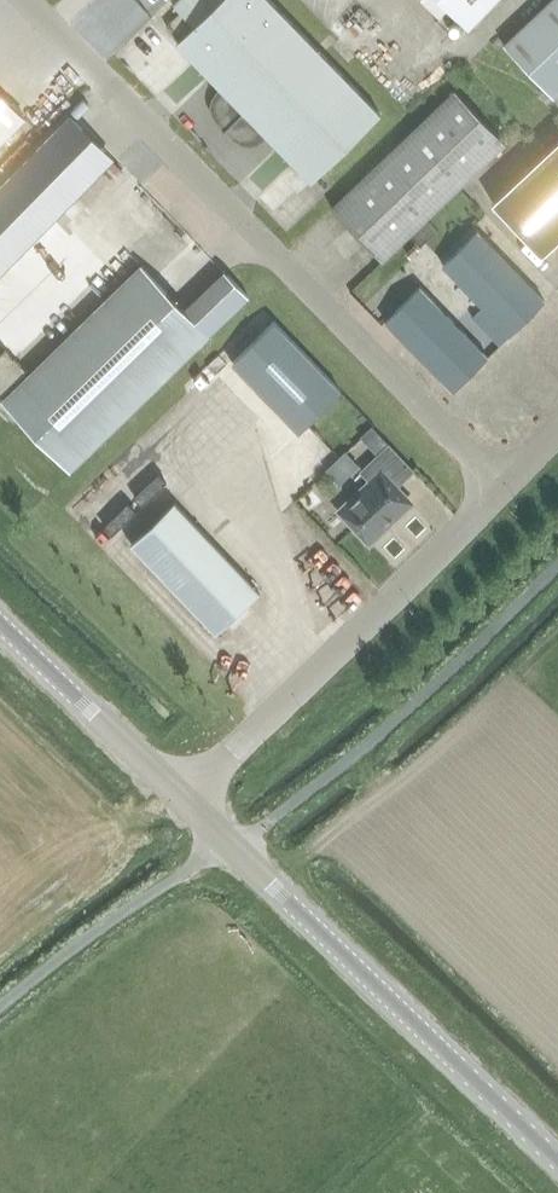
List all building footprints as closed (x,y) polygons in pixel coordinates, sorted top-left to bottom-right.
[(269,0),(176,0),(172,4),(179,12),(165,25),(179,39),(175,43),(221,90),(216,95),(215,97),(213,99),(212,103),(212,107),(212,111),(214,115),(216,118),(237,139),(240,141),(243,143),(245,143),(249,143),(252,143),(254,142),(257,141),(259,140),(265,134),(310,181),(380,114),(269,0)] [(449,10),(467,28),(494,0),(438,0),(449,10)] [(557,92),(557,0),(549,0),(503,44),(553,97),(557,92)] [(505,143),(459,94),(455,90),(332,208),(380,260),(505,143)] [(0,94),(0,142),(24,117),(0,94)] [(557,239),(557,140),(491,202),(541,255),(557,239)] [(16,169),(0,186),(0,272),(59,212),(16,169)] [(442,265),(510,335),(545,300),(477,231),(442,265)] [(188,313),(141,265),(30,374),(6,349),(0,355),(0,409),(9,418),(19,418),(70,471),(209,335),(196,322),(188,313)] [(488,357),(459,327),(420,287),(385,321),(453,391),(488,357)] [(231,362),(299,432),(341,392),(273,321),(231,362)] [(359,436),(376,454),(387,443),(371,426),(359,436)] [(394,518),(410,502),(395,487),(412,471),(389,446),(362,471),(372,482),(341,511),(369,541),(385,526),(388,526),(394,521),(394,518)] [(132,545),(216,633),(259,592),(175,503),(132,545)]
